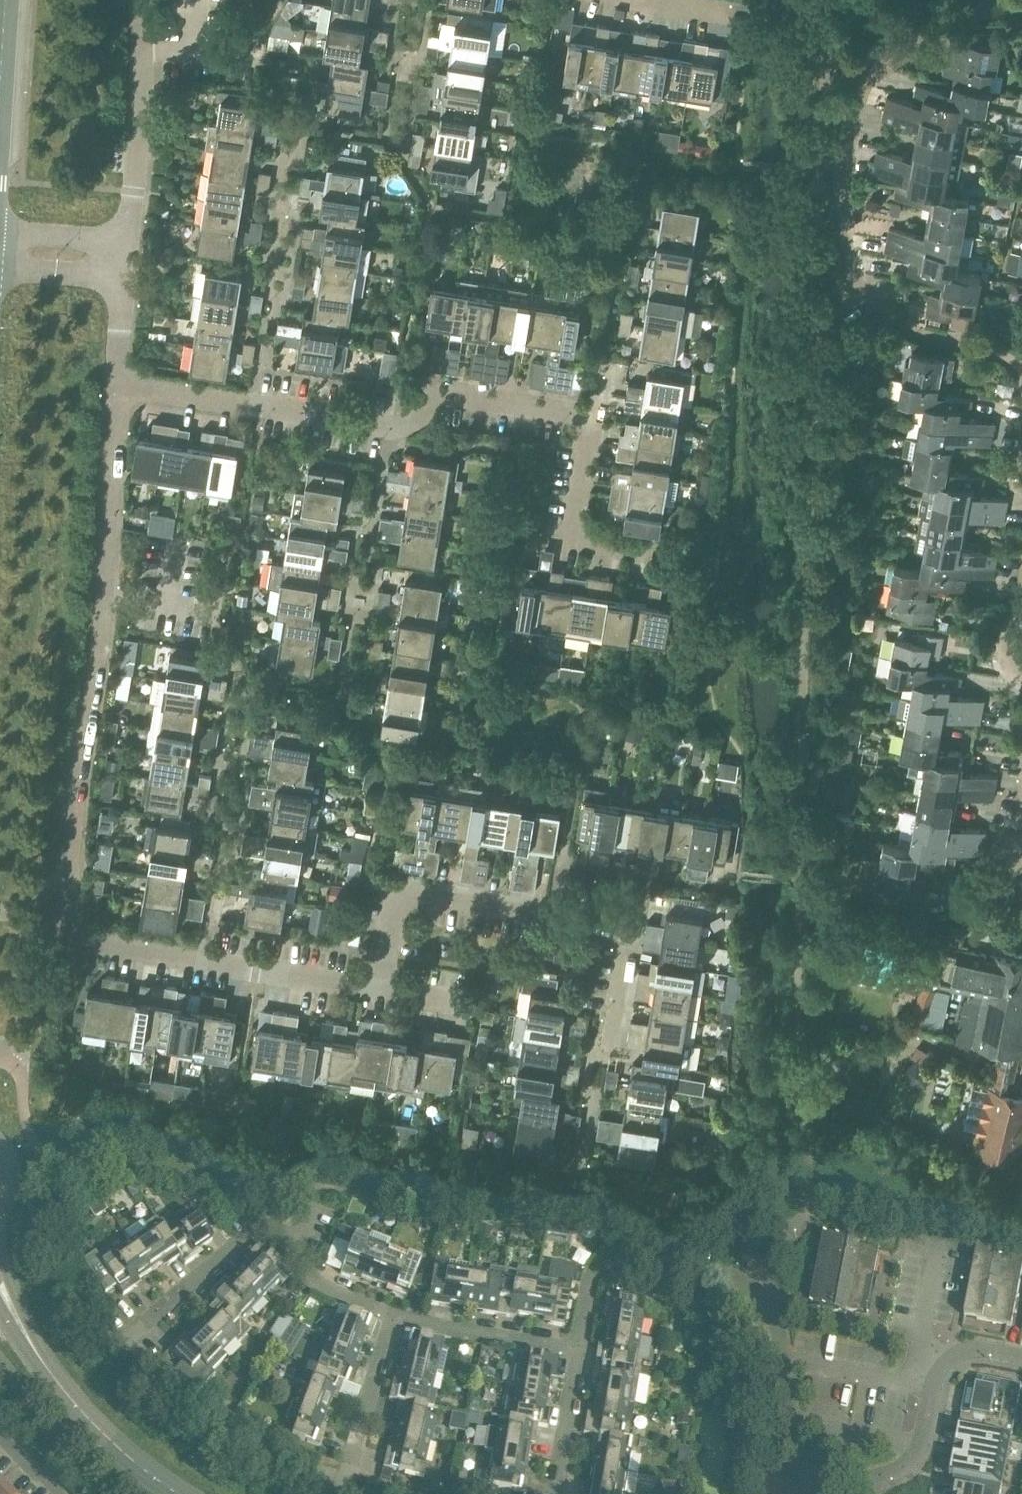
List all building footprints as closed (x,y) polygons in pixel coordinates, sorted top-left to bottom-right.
[(368,10),(370,0),(334,0),(333,4),(368,10)] [(368,10),(333,4),(329,28),(388,38),(390,29),(378,27),(378,25),(366,23),(368,10)] [(567,7),(554,24),(554,25),(572,28),(573,22),(575,8),(567,7)] [(430,33),(428,45),(440,46),(452,49),(488,55),(494,18),(462,12),(461,22),(444,20),(441,35),(430,33)] [(272,34),(292,37),(294,25),(275,22),(272,34)] [(572,28),(571,39),(564,82),(588,86),(599,25),(587,23),(587,24),(573,22),(572,28)] [(613,90),(623,32),(610,31),(610,27),(599,25),(588,86),(613,90)] [(329,28),(324,53),(334,54),(360,59),(363,45),(386,49),(388,38),(329,28)] [(613,90),(638,94),(639,86),(648,33),(636,32),(636,34),(623,32),(613,90)] [(659,39),(660,35),(648,33),(639,86),(664,90),(672,41),(659,39)] [(686,39),(685,44),(672,41),(664,90),(688,94),(697,41),(686,39)] [(735,46),(722,44),(721,50),(708,48),(709,43),(697,41),(688,94),(717,99),(718,97),(726,99),(730,76),(735,46)] [(427,57),(438,59),(440,46),(428,45),(427,57)] [(972,45),(970,57),(948,53),(944,74),(955,76),(953,85),(989,91),(992,74),(996,74),(999,57),(995,50),(972,45)] [(488,55),(452,49),(448,73),(484,79),(488,55)] [(369,60),(360,59),(334,54),(330,79),(365,85),(366,83),(369,60)] [(421,93),(432,95),(431,97),(444,99),(444,97),(480,103),(484,79),(448,73),(439,71),(437,78),(435,77),(434,84),(422,83),(421,93)] [(391,77),(380,75),(379,85),(378,87),(389,89),(391,77)] [(316,77),(313,91),(327,93),(325,104),(361,110),(363,97),(387,101),(389,89),(378,87),(379,85),(366,83),(365,85),(330,79),(316,77)] [(914,97),(924,98),(959,105),(985,109),(989,91),(953,85),(952,93),(942,92),(942,90),(917,85),(914,97)] [(419,105),(429,107),(431,97),(432,95),(421,93),(419,105)] [(440,121),(476,127),(480,103),(444,97),(444,99),(440,121)] [(259,104),(223,98),(219,124),(255,129),(267,132),(267,131),(279,133),(280,123),(281,121),(269,119),(257,117),(259,104)] [(888,98),(885,110),(956,123),(959,105),(924,98),(923,107),(913,105),(913,103),(888,98)] [(584,110),(583,118),(594,120),(596,112),(584,110)] [(919,125),(917,134),(953,141),(965,143),(968,125),(956,123),(885,110),(883,121),(909,126),(909,124),(919,125)] [(476,127),(440,121),(436,146),(472,151),(476,127)] [(207,146),(215,148),(251,153),(255,129),(219,124),(211,122),(207,146)] [(664,148),(672,149),(678,150),(680,141),(681,133),(657,129),(657,131),(655,142),(654,146),(664,148)] [(413,142),(424,144),(425,131),(415,130),(413,142)] [(265,143),(277,145),(277,144),(279,133),(267,131),(267,132),(265,143)] [(917,134),(914,152),(949,159),(949,160),(961,162),(965,143),(953,141),(917,134)] [(680,141),(678,150),(679,150),(679,151),(695,154),(697,144),(680,141)] [(411,154),(422,156),(424,144),(413,142),(411,154)] [(436,146),(432,171),(444,173),(442,184),(476,190),(482,153),(472,151),(436,146)] [(211,172),(247,178),(251,153),(215,148),(211,172)] [(327,176),(303,172),(303,174),(301,183),(361,193),(367,157),(368,153),(331,148),(331,151),(327,176)] [(1008,167),(1018,169),(1020,169),(1021,159),(1021,152),(1011,150),(1008,167)] [(949,159),(914,152),(912,161),(903,159),(903,157),(877,152),(875,164),(946,177),(958,179),(961,162),(949,160),(949,159)] [(954,197),(958,179),(946,177),(875,164),(873,175),(899,180),(899,178),(909,180),(907,188),(954,197)] [(260,180),(271,182),(272,171),(262,169),(260,180)] [(207,196),(243,202),(247,178),(211,172),(207,196)] [(271,182),(260,180),(258,192),(269,194),(271,182)] [(366,219),(370,195),(361,193),(301,183),(299,194),(299,196),(310,198),(312,188),(324,190),(321,212),(330,213),(366,219)] [(926,201),(932,202),(930,211),(965,218),(968,200),(954,197),(907,188),(898,186),(896,198),(925,203),(926,201)] [(496,188),(493,212),(503,213),(506,194),(507,189),(496,188)] [(243,202),(207,196),(203,221),(239,226),(243,202)] [(660,227),(696,233),(700,208),(664,202),(660,227)] [(965,218),(930,211),(926,229),(962,236),(965,218)] [(649,214),(638,212),(637,216),(636,223),(647,225),(649,214)] [(315,224),(305,222),(303,235),(362,244),(366,219),(330,213),(328,226),(315,224)] [(254,217),(252,228),(263,230),(264,221),(264,219),(254,217)] [(203,221),(199,247),(235,252),(237,239),(250,241),(252,228),(239,226),(203,221)] [(634,231),(634,235),(645,237),(647,225),(636,223),(634,231)] [(696,233),(660,227),(656,252),(692,258),(696,233)] [(250,241),(261,242),(261,241),(263,230),(252,228),(250,241)] [(916,233),(916,234),(890,229),(888,241),(958,254),(970,256),(974,238),(962,236),(926,229),(925,235),(916,233)] [(366,270),(370,246),(362,244),(303,235),(301,246),(312,248),(324,250),(322,262),(358,268),(366,270)] [(921,256),(920,265),(955,272),(958,254),(888,241),(886,252),(916,258),(917,256),(921,256)] [(533,242),(532,250),(540,251),(542,244),(533,242)] [(692,258),(656,252),(652,276),(688,282),(692,258)] [(1021,254),(1012,252),(1008,272),(1017,274),(1021,254)] [(628,272),(639,274),(641,262),(630,261),(628,272)] [(358,268),(322,262),(318,287),(354,293),(358,268)] [(910,263),(908,275),(938,280),(938,278),(944,279),(942,288),(977,295),(981,277),(955,272),(920,265),(910,263)] [(203,294),(239,300),(243,275),(208,269),(203,294)] [(295,283),(306,285),(307,273),(297,271),(295,283)] [(626,284),(638,286),(639,274),(628,272),(626,284)] [(688,282),(652,276),(648,301),(684,307),(688,282)] [(460,279),(458,291),(452,327),(477,331),(484,283),(460,279)] [(293,295),(304,297),(306,285),(295,283),(293,295)] [(493,334),(492,341),(488,344),(486,353),(482,378),(494,380),(498,356),(501,335),(509,287),(484,283),(477,331),(493,334)] [(560,283),(558,295),(552,334),(550,343),(547,364),(543,388),(555,390),(561,352),(558,351),(559,344),(575,347),(583,299),(585,287),(560,283)] [(341,316),(350,317),(354,293),(318,287),(314,312),(341,316)] [(433,287),(427,323),(452,327),(458,291),(433,287)] [(526,339),(533,291),(509,287),(501,335),(526,339)] [(952,320),(954,310),(974,314),(977,295),(942,288),(941,297),(930,295),(926,316),(952,320)] [(254,290),(252,302),(263,304),(263,301),(265,292),(254,290)] [(533,291),(526,339),(550,343),(552,334),(558,295),(533,291)] [(199,319),(235,325),(239,300),(203,294),(199,319)] [(680,331),(691,333),(695,309),(684,307),(648,301),(644,325),(680,331)] [(250,314),(261,316),(262,311),(263,304),(252,302),(250,314)] [(305,310),(302,324),(279,320),(277,331),(301,335),(337,340),(341,316),(314,312),(305,310)] [(633,312),(622,310),(620,321),(632,323),(633,312)] [(871,319),(863,331),(868,335),(878,343),(888,330),(872,318),(871,319)] [(196,343),(231,349),(235,325),(199,319),(196,343)] [(632,323),(620,321),(618,333),(630,335),(632,323)] [(640,350),(676,356),(680,331),(644,325),(640,350)] [(299,345),(297,360),(332,366),(344,368),(348,342),(336,340),(337,340),(301,335),(277,331),(275,341),(287,343),(299,345)] [(257,341),(246,339),(244,351),(255,352),(257,341)] [(191,368),(227,374),(231,349),(196,343),(191,368)] [(445,372),(448,348),(437,346),(433,370),(445,372)] [(448,348),(445,372),(457,374),(461,350),(448,348)] [(242,363),(254,364),(255,352),(244,351),(242,363)] [(911,351),(909,362),(905,361),(902,380),(937,387),(939,378),(949,380),(953,359),(919,353),(911,351)] [(510,358),(498,356),(494,380),(506,382),(510,358)] [(547,364),(535,362),(531,386),(543,388),(547,364)] [(697,383),(698,372),(654,365),(653,374),(649,374),(646,389),(628,386),(627,397),(680,406),(684,381),(697,383)] [(382,369),(380,378),(395,381),(396,372),(382,369)] [(945,395),(945,397),(935,396),(937,387),(902,380),(898,398),(924,403),(960,410),(959,410),(969,412),(971,400),(945,395)] [(856,390),(854,402),(858,402),(864,403),(865,391),(858,390),(856,390)] [(641,420),(641,423),(640,425),(676,430),(680,406),(627,397),(625,409),(643,411),(641,420)] [(958,419),(959,410),(960,410),(924,403),(921,421),(992,434),(994,423),(968,418),(968,420),(958,419)] [(139,436),(133,472),(159,476),(167,422),(156,420),(153,438),(139,436)] [(621,432),(619,446),(672,454),(676,430),(640,425),(641,423),(627,421),(625,433),(621,432)] [(992,434),(921,421),(917,439),(953,446),(954,437),(964,439),(964,441),(990,446),(992,434)] [(178,429),(179,424),(167,422),(159,476),(183,480),(189,444),(191,431),(178,429)] [(189,444),(183,480),(208,483),(216,430),(205,428),(202,446),(189,444)] [(242,454),(245,437),(228,434),(228,432),(216,430),(208,483),(233,487),(238,453),(242,454)] [(902,455),(914,457),(950,464),(953,446),(917,439),(906,437),(902,455)] [(672,454),(619,446),(617,458),(635,461),(633,472),(633,473),(668,479),(672,454)] [(343,484),(346,471),(345,471),(347,461),(312,455),(310,465),(306,490),(365,499),(367,488),(343,484)] [(401,468),(390,467),(389,473),(388,478),(399,480),(447,488),(449,488),(451,477),(456,478),(459,460),(452,459),(451,463),(415,457),(413,470),(401,468)] [(914,457),(911,476),(924,478),(972,487),(982,489),(984,477),(958,472),(958,474),(948,473),(950,464),(914,457)] [(618,470),(617,482),(613,481),(611,494),(664,503),(674,504),(678,480),(668,479),(633,473),(633,472),(618,470)] [(703,471),(702,483),(701,484),(709,485),(709,484),(711,472),(703,471)] [(854,484),(866,486),(867,480),(855,477),(854,484)] [(407,506),(443,512),(447,488),(399,480),(388,478),(386,489),(410,493),(407,506)] [(972,487),(924,478),(921,496),(1004,512),(1006,500),(980,495),(980,497),(970,496),(972,487)] [(700,492),(708,494),(709,485),(701,484),(700,492)] [(866,486),(854,484),(853,490),(865,492),(866,486)] [(328,518),(337,520),(339,507),(363,511),(365,499),(306,490),(297,488),(293,512),(328,518)] [(649,526),(660,528),(664,503),(611,494),(609,507),(614,508),(612,520),(629,523),(629,527),(648,530),(649,526)] [(1004,512),(921,496),(917,514),(930,516),(965,523),(967,514),(977,516),(976,518),(1002,523),(1004,512)] [(380,526),(439,537),(443,512),(407,506),(405,520),(382,516),(380,526)] [(324,541),(328,518),(293,512),(289,537),(324,543),(324,541)] [(965,523),(930,516),(927,535),(962,541),(965,523)] [(401,543),(399,556),(435,562),(439,537),(380,526),(378,539),(401,543)] [(350,535),(339,533),(338,543),(337,545),(348,547),(350,535)] [(962,541),(927,535),(923,553),(994,566),(996,554),(970,550),(970,552),(960,550),(962,541)] [(338,543),(324,541),(324,543),(289,537),(285,561),(320,567),(322,554),(346,558),(348,547),(337,545),(338,543)] [(257,546),(246,545),(245,555),(256,557),(257,546)] [(511,575),(503,625),(542,631),(552,570),(555,550),(542,548),(538,574),(526,572),(525,577),(511,575)] [(994,566),(923,553),(920,571),(955,577),(957,569),(967,570),(966,573),(992,577),(994,566)] [(273,559),(269,584),(281,586),(340,596),(342,584),(331,582),(319,576),(320,567),(285,561),(273,559)] [(920,571),(894,566),(891,584),(926,591),(928,582),(937,584),(937,586),(963,591),(965,579),(955,577),(920,571)] [(563,572),(552,570),(542,631),(567,635),(576,577),(563,575),(563,572)] [(474,590),(473,598),(481,599),(484,580),(459,576),(457,588),(474,590)] [(591,638),(592,632),(601,578),(589,576),(589,579),(576,577),(567,635),(591,638)] [(443,583),(407,577),(403,603),(439,609),(443,583)] [(616,636),(622,599),(610,597),(612,580),(601,578),(592,632),(616,636)] [(641,639),(649,586),(637,584),(635,601),(622,599),(616,636),(641,639)] [(887,603),(894,604),(892,615),(931,622),(935,601),(925,599),(926,591),(891,584),(887,603)] [(281,586),(277,610),(286,612),(312,616),(314,603),(338,607),(340,596),(281,586)] [(649,586),(641,639),(666,643),(665,647),(678,649),(686,598),(674,596),(672,607),(658,605),(661,588),(649,586)] [(379,599),(391,601),(393,589),(381,587),(379,599)] [(391,601),(379,599),(377,612),(389,613),(391,601)] [(398,628),(435,634),(439,609),(403,603),(398,628)] [(331,632),(319,630),(321,618),(312,616),(286,612),(282,636),(317,642),(329,644),(341,646),(343,634),(331,632)] [(482,631),(480,640),(491,642),(494,629),(488,627),(482,631)] [(394,653),(430,659),(435,634),(398,628),(394,653)] [(915,643),(895,639),(891,658),(927,665),(928,656),(939,658),(943,637),(917,632),(915,643)] [(277,662),(313,667),(317,642),(282,636),(277,662)] [(371,649),(382,651),(384,639),(373,637),(371,649)] [(327,656),(339,658),(341,646),(329,644),(327,656)] [(228,675),(204,671),(207,658),(195,656),(196,648),(179,646),(177,653),(171,652),(167,677),(227,687),(228,675)] [(382,651),(371,649),(369,661),(380,662),(382,651)] [(500,649),(499,660),(507,661),(508,650),(500,649)] [(390,677),(427,683),(430,659),(394,653),(390,677)] [(935,673),(935,675),(925,673),(927,665),(891,658),(888,676),(914,681),(949,687),(959,689),(961,678),(935,673)] [(121,665),(121,670),(134,673),(136,661),(123,659),(122,660),(121,665)] [(513,659),(511,671),(535,675),(537,663),(513,659)] [(838,660),(836,669),(843,670),(848,671),(850,662),(843,661),(838,660)] [(537,663),(535,675),(547,677),(549,664),(537,663)] [(167,677),(161,676),(157,701),(199,708),(201,694),(225,698),(227,687),(167,677)] [(386,702),(422,708),(427,683),(390,677),(386,702)] [(957,698),(947,696),(949,687),(914,681),(910,699),(981,712),(983,701),(957,696),(957,698)] [(376,688),(365,686),(363,698),(374,700),(376,688)] [(897,715),(907,717),(942,724),(944,715),(953,717),(953,719),(979,724),(981,712),(910,699),(900,697),(897,715)] [(362,706),(361,710),(372,712),(374,700),(363,698),(362,706)] [(157,701),(153,726),(159,727),(219,736),(221,724),(197,720),(199,708),(157,701)] [(382,726),(418,732),(422,708),(386,702),(382,726)] [(903,735),(939,742),(942,724),(907,717),(903,735)] [(315,727),(279,721),(277,734),(254,730),(252,742),(310,752),(315,727)] [(193,744),(217,748),(219,736),(159,727),(155,751),(191,757),(193,744)] [(947,752),(937,750),(939,742),(903,735),(900,753),(926,758),(961,765),(971,766),(973,755),(947,750),(947,752)] [(271,771),(280,772),(306,777),(310,752),(252,742),(250,754),(273,758),(271,771)] [(151,777),(187,783),(191,757),(155,751),(151,776),(151,777)] [(106,758),(105,769),(117,771),(120,771),(122,761),(106,758)] [(926,758),(922,776),(993,789),(995,778),(970,773),(969,775),(960,773),(961,765),(926,758)] [(323,805),(327,780),(306,777),(280,772),(278,785),(254,781),(252,793),(312,803),(323,805)] [(199,785),(211,786),(212,777),(200,775),(199,783),(199,785)] [(165,804),(163,815),(181,818),(185,793),(209,797),(211,786),(199,785),(187,783),(151,777),(146,776),(142,801),(165,804)] [(965,796),(991,801),(993,789),(922,776),(919,794),(954,801),(956,792),(966,794),(965,796)] [(406,826),(420,828),(413,872),(425,874),(428,850),(431,830),(439,782),(410,778),(408,790),(412,790),(406,826)] [(441,835),(442,831),(456,834),(464,786),(439,782),(431,830),(428,850),(425,874),(437,875),(441,852),(435,851),(437,839),(441,835)] [(102,786),(100,798),(112,799),(114,788),(102,786)] [(477,857),(480,838),(486,802),(488,790),(464,786),(456,834),(469,836),(462,879),(474,881),(477,857)] [(588,861),(600,863),(610,803),(612,791),(586,787),(584,799),(578,834),(592,836),(588,861)] [(250,805),(274,809),(272,822),(308,828),(312,803),(252,793),(250,805)] [(919,794),(916,812),(951,819),(954,801),(919,794)] [(857,801),(835,797),(832,811),(854,816),(857,801)] [(667,848),(677,850),(683,814),(684,803),(660,799),(658,811),(649,871),(660,873),(662,861),(665,861),(667,848)] [(486,802),(480,838),(505,841),(511,806),(486,802)] [(613,854),(626,856),(634,807),(610,803),(600,863),(611,865),(613,854)] [(526,865),(529,846),(535,810),(511,806),(505,841),(518,844),(511,887),(523,889),(526,865)] [(636,869),(649,871),(658,811),(634,807),(626,856),(638,858),(636,869)] [(535,810),(529,846),(542,848),(555,850),(560,814),(535,810)] [(904,810),(901,828),(912,830),(983,843),(985,832),(955,826),(955,829),(949,827),(951,819),(916,812),(904,810)] [(683,814),(677,850),(689,852),(687,865),(689,865),(687,877),(697,878),(707,818),(683,814)] [(215,848),(192,844),(194,831),(190,830),(192,820),(181,818),(163,815),(161,825),(150,823),(146,849),(154,850),(213,859),(215,848)] [(855,819),(839,816),(836,832),(852,835),(855,819)] [(707,818),(697,878),(707,880),(709,868),(711,868),(713,856),(727,858),(727,854),(735,855),(740,824),(707,818)] [(319,829),(308,828),(272,822),(270,834),(246,830),(244,842),(304,852),(315,854),(319,829)] [(901,828),(898,846),(909,848),(944,855),(946,846),(955,848),(955,850),(981,855),(983,843),(912,830),(901,828)] [(242,853),(266,857),(264,871),(290,875),(300,876),(304,852),(244,842),(242,853)] [(951,868),(954,857),(944,855),(909,848),(898,846),(883,843),(879,861),(915,868),(917,859),(926,861),(926,863),(951,868)] [(534,891),(538,867),(540,853),(542,850),(542,848),(529,846),(526,865),(523,889),(534,891)] [(188,868),(211,872),(213,859),(154,850),(150,874),(186,880),(188,868)] [(112,856),(96,854),(95,866),(96,866),(110,868),(112,856)] [(477,857),(474,881),(485,883),(489,859),(477,857)] [(879,861),(874,891),(920,900),(924,879),(913,877),(915,868),(879,861)] [(229,880),(227,890),(239,892),(251,894),(286,899),(290,875),(264,871),(255,869),(253,882),(243,880),(241,882),(229,880)] [(208,896),(184,892),(186,880),(150,874),(146,899),(206,908),(208,896)] [(105,880),(94,878),(92,890),(100,891),(103,892),(105,880)] [(348,887),(333,884),(331,898),(346,901),(348,887)] [(100,891),(92,890),(90,902),(98,904),(100,892),(100,891)] [(225,901),(236,904),(239,892),(227,890),(225,901)] [(247,919),(282,924),(286,899),(251,894),(247,919)] [(146,899),(142,924),(178,930),(180,916),(204,920),(206,908),(146,899)] [(646,934),(698,943),(702,918),(667,912),(665,925),(648,922),(646,934)] [(359,934),(351,933),(350,942),(359,944),(359,942),(361,934),(359,934)] [(644,946),(661,949),(659,961),(694,967),(698,943),(646,934),(644,946)] [(967,992),(957,1043),(961,1043),(1004,1052),(1000,1066),(1012,1069),(1016,1070),(1020,1055),(1021,1056),(1021,963),(968,951),(935,944),(930,972),(939,986),(967,992)] [(651,973),(640,971),(638,983),(690,991),(694,967),(659,961),(652,960),(651,973)] [(521,990),(530,991),(530,990),(555,994),(557,977),(523,972),(521,990)] [(90,991),(84,1027),(110,1031),(118,978),(106,976),(103,993),(90,991)] [(118,978),(110,1031),(134,1035),(140,999),(127,997),(130,980),(118,978)] [(652,1010),(686,1016),(690,991),(638,983),(636,995),(654,998),(652,1010)] [(158,1037),(167,986),(154,984),(151,1001),(140,999),(134,1035),(132,1045),(156,1049),(158,1038),(158,1037)] [(178,994),(179,988),(167,986),(158,1037),(158,1038),(183,1042),(183,1037),(191,996),(178,994)] [(924,986),(912,1016),(910,1019),(923,1024),(936,990),(924,986)] [(567,995),(555,994),(530,990),(530,991),(526,1016),(576,1024),(578,1012),(565,1010),(567,995)] [(191,996),(183,1037),(183,1042),(181,1054),(193,1056),(193,1054),(205,1056),(207,1046),(208,1037),(216,994),(204,992),(203,997),(191,996)] [(234,1037),(238,1016),(224,1013),(227,996),(216,994),(208,1037),(207,1046),(232,1051),(234,1037)] [(686,1016),(652,1010),(650,1023),(632,1019),(629,1032),(662,1037),(683,1040),(683,1037),(686,1016)] [(260,1026),(258,1037),(254,1062),(279,1066),(284,1037),(288,1013),(276,1011),(273,1028),(260,1026)] [(589,1013),(578,1012),(576,1024),(587,1025),(589,1013)] [(303,1070),(309,1037),(309,1034),(297,1032),(300,1015),(288,1013),(284,1037),(279,1066),(303,1070)] [(526,1016),(522,1040),(559,1046),(561,1033),(574,1035),(576,1024),(526,1016)] [(362,1018),(359,1043),(352,1081),(376,1085),(378,1073),(384,1037),(387,1020),(375,1019),(375,1020),(362,1018)] [(328,1074),(334,1037),(336,1021),(325,1019),(322,1036),(309,1034),(309,1037),(303,1070),(328,1074)] [(376,1085),(400,1089),(402,1077),(409,1037),(410,1028),(398,1026),(399,1022),(387,1020),(384,1037),(378,1073),(376,1085)] [(327,1082),(351,1086),(352,1081),(359,1043),(345,1040),(346,1037),(348,1023),(336,1021),(334,1037),(328,1074),(327,1082)] [(481,1023),(480,1032),(489,1033),(491,1025),(481,1023)] [(574,1035),(585,1037),(585,1035),(587,1025),(576,1024),(574,1035)] [(424,1093),(426,1081),(434,1037),(435,1028),(424,1027),(423,1030),(411,1028),(410,1028),(409,1037),(402,1077),(400,1089),(424,1093)] [(447,1034),(447,1030),(435,1028),(434,1037),(426,1081),(452,1086),(457,1050),(470,1052),(472,1038),(466,1037),(447,1034)] [(629,1032),(627,1044),(633,1045),(630,1057),(634,1057),(643,1059),(670,1063),(690,1066),(693,1042),(683,1040),(662,1037),(629,1032)] [(559,1046),(522,1040),(519,1065),(555,1070),(559,1046)] [(643,1059),(634,1057),(630,1082),(666,1088),(670,1063),(643,1059)] [(581,1062),(570,1060),(567,1072),(579,1074),(581,1062)] [(713,1060),(710,1064),(712,1069),(718,1069),(721,1065),(718,1060),(713,1060)] [(910,1085),(926,1086),(928,1081),(931,1070),(918,1061),(905,1070),(910,1085)] [(993,1064),(986,1092),(974,1089),(963,1132),(976,1135),(972,1151),(1021,1163),(1021,1160),(1021,1089),(1020,1096),(1006,1093),(1012,1069),(1000,1066),(993,1064)] [(515,1089),(524,1090),(551,1095),(553,1082),(566,1084),(567,1072),(555,1070),(519,1065),(515,1089)] [(608,1067),(608,1068),(606,1078),(617,1080),(619,1069),(608,1067)] [(566,1084),(577,1086),(579,1074),(567,1072),(566,1084)] [(604,1090),(615,1092),(617,1080),(606,1078),(604,1090)] [(125,1082),(124,1091),(140,1093),(141,1084),(125,1082)] [(666,1088),(630,1082),(626,1107),(662,1112),(666,1088)] [(151,1084),(149,1093),(173,1097),(175,1088),(151,1084)] [(582,1113),(557,1109),(560,1096),(551,1095),(524,1090),(520,1115),(580,1124),(582,1113)] [(600,1116),(598,1128),(658,1137),(666,1138),(670,1114),(662,1112),(626,1107),(624,1120),(600,1116)] [(320,1121),(321,1113),(309,1111),(308,1119),(320,1121)] [(556,1146),(551,1146),(554,1132),(578,1137),(580,1124),(520,1115),(514,1153),(555,1159),(557,1148),(556,1146)] [(371,1118),(369,1129),(393,1133),(395,1122),(371,1118)] [(596,1139),(620,1143),(618,1156),(653,1162),(658,1137),(598,1128),(596,1139)] [(448,1132),(446,1142),(454,1143),(456,1133),(448,1132)] [(707,1139),(706,1145),(717,1147),(718,1140),(707,1139)] [(130,1189),(127,1191),(132,1199),(139,1195),(135,1189),(133,1186),(130,1189)] [(212,1242),(192,1212),(173,1225),(180,1236),(171,1242),(170,1242),(180,1257),(180,1258),(185,1266),(186,1265),(197,1258),(197,1257),(194,1254),(212,1242)] [(125,1235),(130,1243),(150,1272),(166,1261),(169,1265),(180,1258),(180,1257),(170,1242),(171,1242),(164,1231),(163,1232),(158,1223),(155,1219),(144,1226),(142,1223),(125,1235)] [(479,1225),(478,1236),(488,1238),(490,1227),(479,1225)] [(342,1227),(336,1240),(351,1246),(356,1232),(342,1227)] [(351,1246),(340,1275),(354,1280),(355,1275),(374,1283),(387,1249),(390,1240),(372,1233),(370,1237),(356,1232),(351,1246)] [(824,1240),(818,1273),(811,1307),(822,1309),(847,1314),(847,1310),(867,1314),(879,1251),(859,1247),(860,1243),(845,1240),(845,1244),(824,1240)] [(130,1243),(111,1256),(108,1251),(98,1258),(94,1253),(83,1261),(105,1294),(116,1286),(123,1296),(135,1288),(132,1284),(142,1278),(150,1272),(130,1243)] [(991,1250),(978,1248),(972,1277),(1019,1286),(1021,1273),(1021,1256),(1012,1254),(1014,1247),(992,1243),(991,1250)] [(249,1255),(250,1255),(252,1258),(238,1273),(264,1297),(279,1282),(282,1285),(292,1276),(259,1244),(249,1255)] [(406,1300),(422,1257),(409,1252),(407,1257),(387,1249),(374,1283),(394,1290),(392,1295),(406,1300)] [(435,1260),(428,1304),(442,1307),(443,1302),(462,1305),(468,1270),(449,1267),(449,1262),(435,1260)] [(564,1327),(575,1268),(551,1264),(548,1284),(537,1282),(536,1282),(530,1317),(551,1320),(550,1325),(564,1327)] [(468,1270),(462,1305),(484,1309),(483,1314),(495,1316),(503,1271),(491,1269),(490,1274),(468,1270)] [(503,1271),(495,1316),(510,1318),(511,1313),(530,1317),(536,1282),(537,1272),(518,1269),(517,1273),(503,1271)] [(253,1316),(250,1312),(264,1297),(238,1273),(224,1288),(221,1285),(220,1284),(211,1294),(210,1295),(217,1302),(217,1301),(230,1313),(231,1312),(241,1322),(240,1322),(244,1326),(244,1325),(253,1316)] [(418,1277),(416,1287),(427,1289),(429,1279),(418,1277)] [(964,1317),(1012,1326),(1019,1286),(972,1277),(964,1317)] [(651,1305),(607,1298),(605,1312),(608,1313),(605,1332),(640,1338),(644,1318),(648,1319),(651,1305)] [(217,1302),(208,1311),(209,1311),(212,1314),(197,1328),(223,1353),(235,1341),(239,1344),(242,1341),(250,1332),(251,1332),(244,1325),(244,1326),(240,1322),(241,1322),(231,1312),(230,1313),(217,1301),(217,1302)] [(368,1333),(371,1334),(372,1335),(377,1321),(352,1311),(340,1305),(339,1307),(327,1339),(361,1352),(368,1333)] [(183,1343),(180,1341),(179,1340),(169,1350),(182,1363),(202,1382),(205,1385),(215,1375),(212,1372),(227,1357),(223,1353),(197,1328),(183,1343)] [(405,1331),(401,1345),(402,1346),(406,1346),(402,1366),(436,1374),(442,1375),(450,1341),(450,1340),(407,1332),(405,1331)] [(605,1332),(602,1353),(597,1352),(595,1365),(639,1373),(648,1374),(648,1371),(640,1370),(641,1366),(642,1360),(637,1359),(640,1338),(605,1332)] [(353,1386),(358,1373),(357,1373),(353,1371),(361,1352),(327,1339),(319,1361),(314,1359),(311,1369),(310,1370),(316,1372),(316,1371),(328,1375),(327,1376),(344,1382),(343,1384),(353,1387),(353,1386)] [(513,1387),(549,1392),(552,1373),(557,1373),(559,1359),(514,1352),(512,1364),(517,1365),(513,1387)] [(205,1385),(202,1382),(182,1363),(173,1372),(196,1395),(205,1385)] [(595,1365),(592,1379),(597,1380),(594,1400),(629,1406),(634,1407),(639,1377),(647,1378),(648,1374),(639,1373),(595,1365)] [(302,1366),(296,1383),(300,1385),(294,1401),(327,1413),(335,1394),(339,1395),(343,1384),(344,1382),(327,1376),(328,1375),(316,1371),(316,1372),(310,1370),(311,1369),(302,1366)] [(389,1400),(398,1402),(398,1401),(416,1405),(416,1403),(426,1405),(426,1406),(433,1408),(437,1391),(433,1390),(436,1374),(402,1366),(397,1387),(393,1386),(392,1385),(389,1398),(389,1400)] [(271,1373),(261,1379),(265,1386),(276,1380),(271,1373)] [(978,1378),(976,1388),(967,1386),(961,1415),(966,1416),(964,1429),(963,1430),(1007,1439),(1011,1439),(1021,1387),(978,1378)] [(547,1428),(550,1414),(545,1413),(549,1392),(513,1387),(509,1409),(505,1409),(503,1419),(511,1420),(521,1422),(520,1423),(538,1426),(538,1427),(547,1428)] [(586,1420),(583,1433),(583,1435),(593,1436),(593,1435),(628,1441),(628,1439),(630,1427),(626,1427),(629,1406),(594,1400),(590,1421),(587,1420),(586,1420)] [(286,1422),(298,1426),(294,1436),(294,1438),(319,1447),(325,1434),(323,1433),(320,1432),(327,1413),(294,1401),(286,1422)] [(435,1421),(423,1418),(426,1406),(426,1405),(416,1403),(416,1405),(398,1401),(398,1402),(395,1414),(396,1414),(400,1415),(396,1434),(431,1442),(435,1421)] [(511,1420),(509,1432),(488,1429),(485,1451),(493,1453),(528,1459),(531,1438),(536,1439),(538,1427),(538,1426),(520,1423),(521,1422),(511,1420)] [(1005,1448),(1007,1439),(963,1430),(964,1429),(959,1428),(949,1477),(954,1477),(951,1492),(956,1493),(956,1491),(970,1493),(1001,1493),(1010,1449),(1005,1448)] [(430,1467),(425,1466),(431,1442),(396,1434),(391,1455),(387,1454),(386,1454),(383,1468),(392,1470),(427,1479),(430,1467)] [(631,1455),(636,1455),(638,1442),(638,1441),(628,1439),(628,1441),(593,1435),(593,1436),(591,1448),(592,1449),(595,1449),(592,1469),(627,1475),(631,1455)] [(525,1493),(527,1493),(529,1480),(525,1479),(528,1459),(493,1453),(489,1474),(484,1473),(482,1487),(525,1493)] [(383,1468),(380,1478),(389,1480),(392,1470),(383,1468)] [(589,1490),(584,1489),(583,1493),(634,1493),(637,1477),(627,1475),(592,1469),(589,1490)] [(0,1482),(0,1493),(5,1493),(10,1489),(2,1480),(0,1482)]
